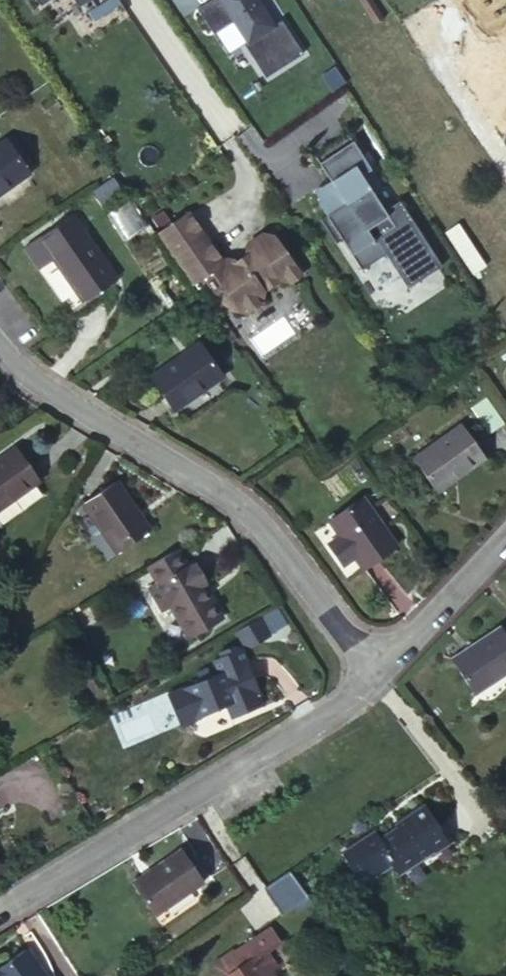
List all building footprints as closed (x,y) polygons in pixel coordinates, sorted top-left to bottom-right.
[(43,8),(59,0),(39,0),(43,8)] [(93,25),(122,8),(117,0),(79,0),(93,25)] [(302,58),(282,23),(273,29),(257,0),(211,0),(195,9),(211,37),(231,26),(262,81),(302,58)] [(28,172),(5,140),(0,144),(0,192),(28,172)] [(357,148),(324,170),(339,194),(323,205),(329,214),(326,215),(335,228),(329,232),(345,256),(351,252),(363,270),(387,254),(409,288),(443,265),(400,200),(384,210),(361,175),(371,169),(357,148)] [(189,211),(157,233),(192,283),(212,269),(226,289),(224,300),(229,308),(247,310),(262,300),(264,290),(280,278),(290,280),(301,273),(274,234),(264,232),(248,244),(246,254),(238,260),(228,258),(223,260),(189,211)] [(489,266),(460,224),(449,232),(477,274),(489,266)] [(47,252),(83,303),(117,281),(80,229),(47,252)] [(72,311),(83,303),(47,252),(30,264),(59,305),(65,302),(72,311)] [(173,409),(221,377),(199,344),(151,377),(173,409)] [(488,433),(503,423),(484,397),(469,407),(488,433)] [(434,491),(483,456),(460,424),(411,458),(434,491)] [(40,480),(16,448),(0,460),(0,508),(40,480)] [(117,552),(148,530),(114,481),(82,503),(117,552)] [(363,569),(394,546),(360,496),(327,519),(339,535),(327,544),(341,564),(353,556),(363,569)] [(158,584),(190,567),(189,566),(185,568),(173,549),(147,564),(158,584)] [(190,637),(221,618),(202,586),(205,584),(193,565),(190,567),(158,584),(150,590),(162,610),(171,605),(190,637)] [(259,618),(243,627),(251,640),(267,631),(259,618)] [(505,670),(505,634),(501,626),(450,658),(472,692),(505,670)] [(231,717),(259,705),(254,692),(258,691),(239,648),(224,654),(226,659),(214,664),(217,672),(166,693),(179,724),(225,704),(231,717)] [(374,833),(342,855),(361,883),(380,871),(377,867),(387,860),(397,874),(432,849),(435,853),(450,844),(439,828),(439,827),(423,803),(403,815),(405,818),(377,836),(374,833)] [(153,915),(202,881),(181,849),(131,882),(153,915)] [(18,868),(28,861),(23,853),(13,859),(18,868)] [(387,860),(377,867),(380,871),(390,864),(387,860)] [(230,975),(273,975),(261,958),(268,954),(264,948),(277,939),(269,928),(251,941),(249,939),(218,959),(230,975)] [(24,948),(0,964),(0,975),(44,975),(24,948)]
